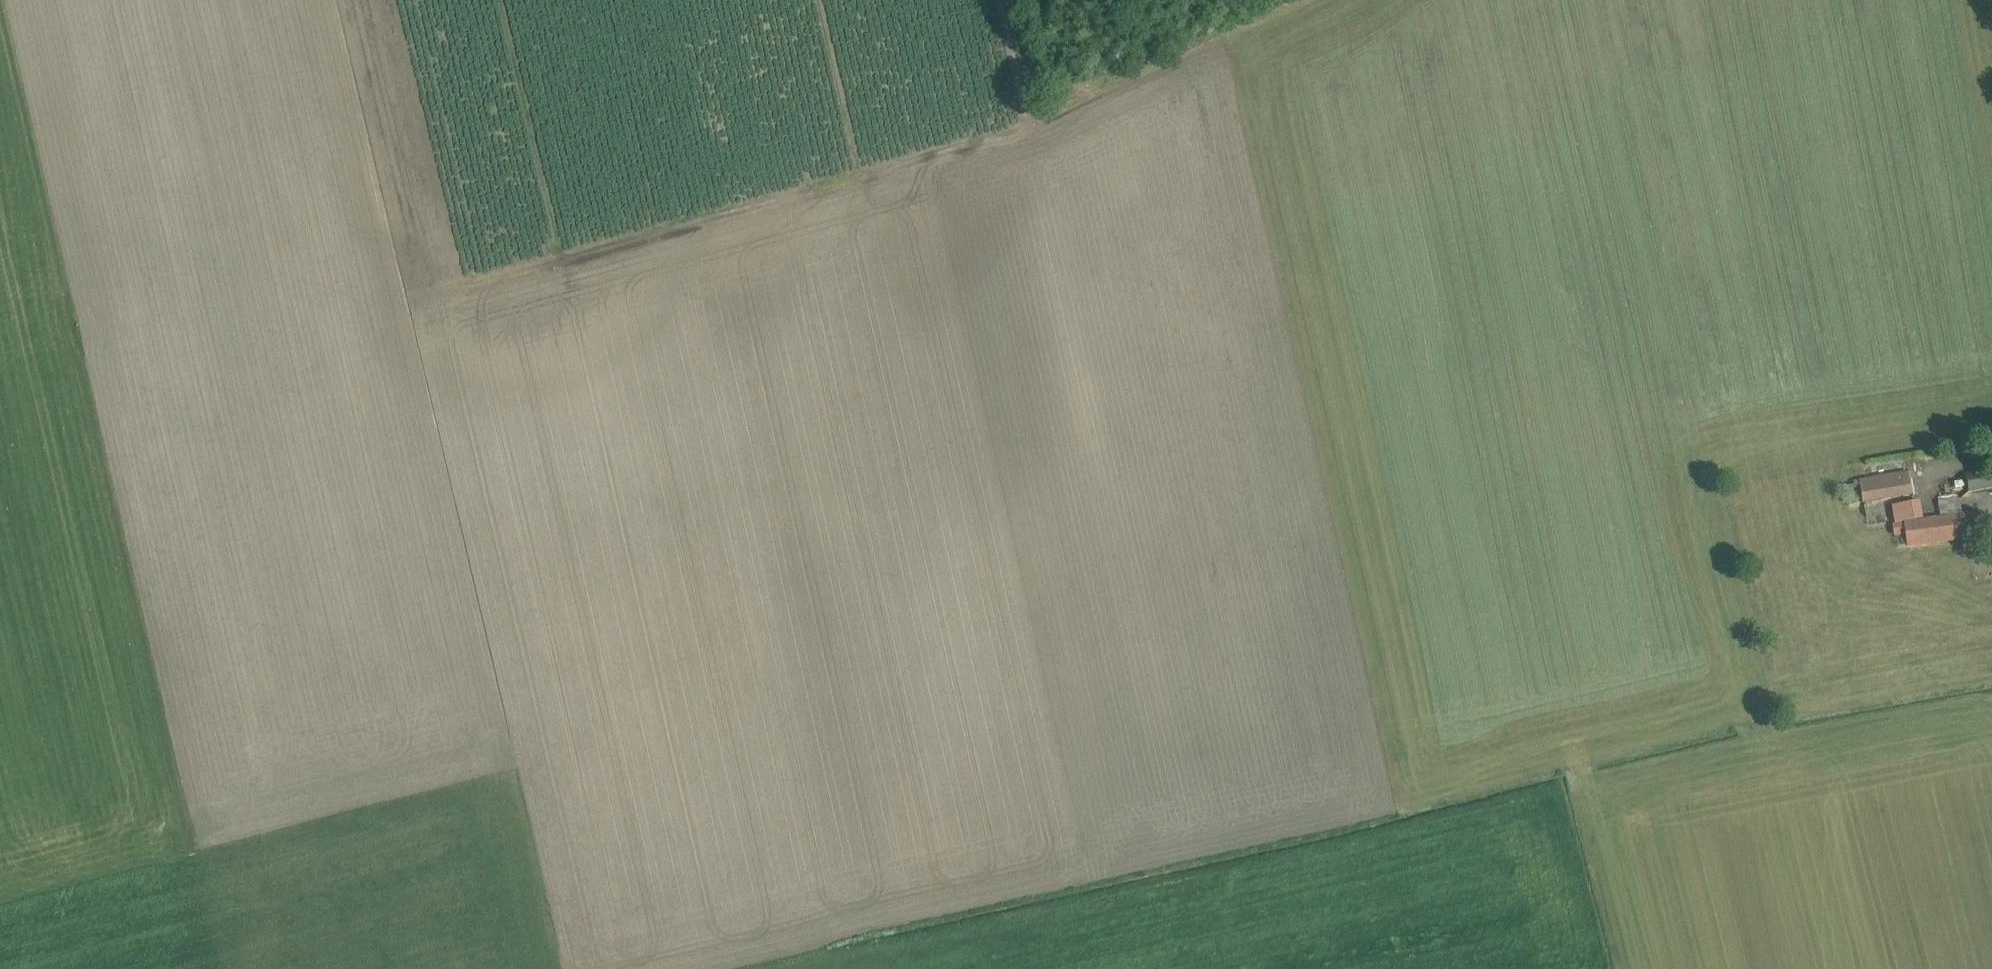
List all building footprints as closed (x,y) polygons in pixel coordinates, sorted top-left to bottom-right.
[(1991,488),(1991,471),(1966,475),(1969,492),(1991,488)] [(1848,505),(1911,494),(1908,472),(1860,481),(1860,484),(1845,486),(1848,505)] [(1979,512),(1962,515),(1960,498),(1937,501),(1940,516),(1926,518),(1927,520),(1906,523),(1909,546),(1982,535),(1979,512)] [(1896,523),(1922,518),(1919,502),(1893,506),(1896,523)]
